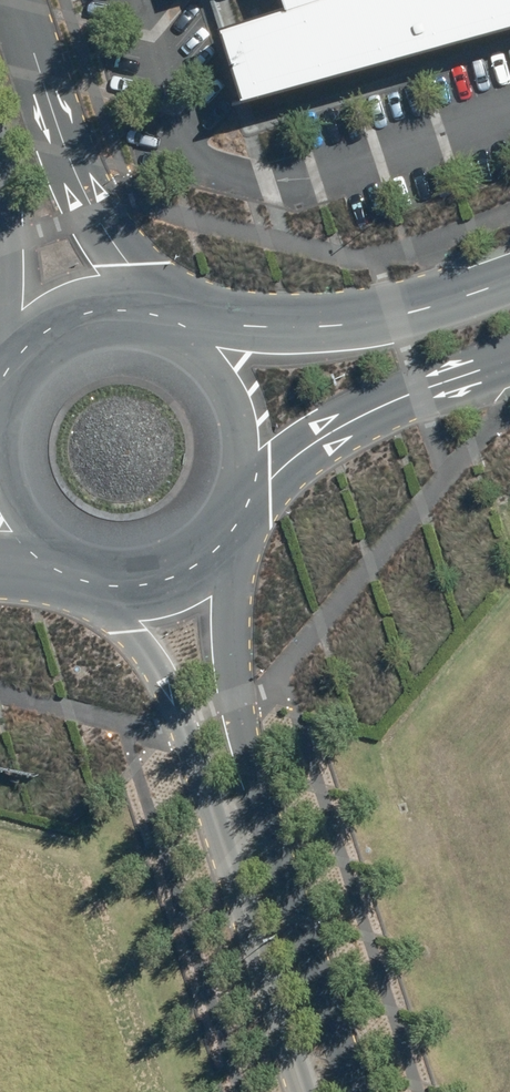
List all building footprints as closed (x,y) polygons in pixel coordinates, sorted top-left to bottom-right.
[(299,3),(234,24),(257,99),(509,27),(509,0),(297,0),(299,3)]
